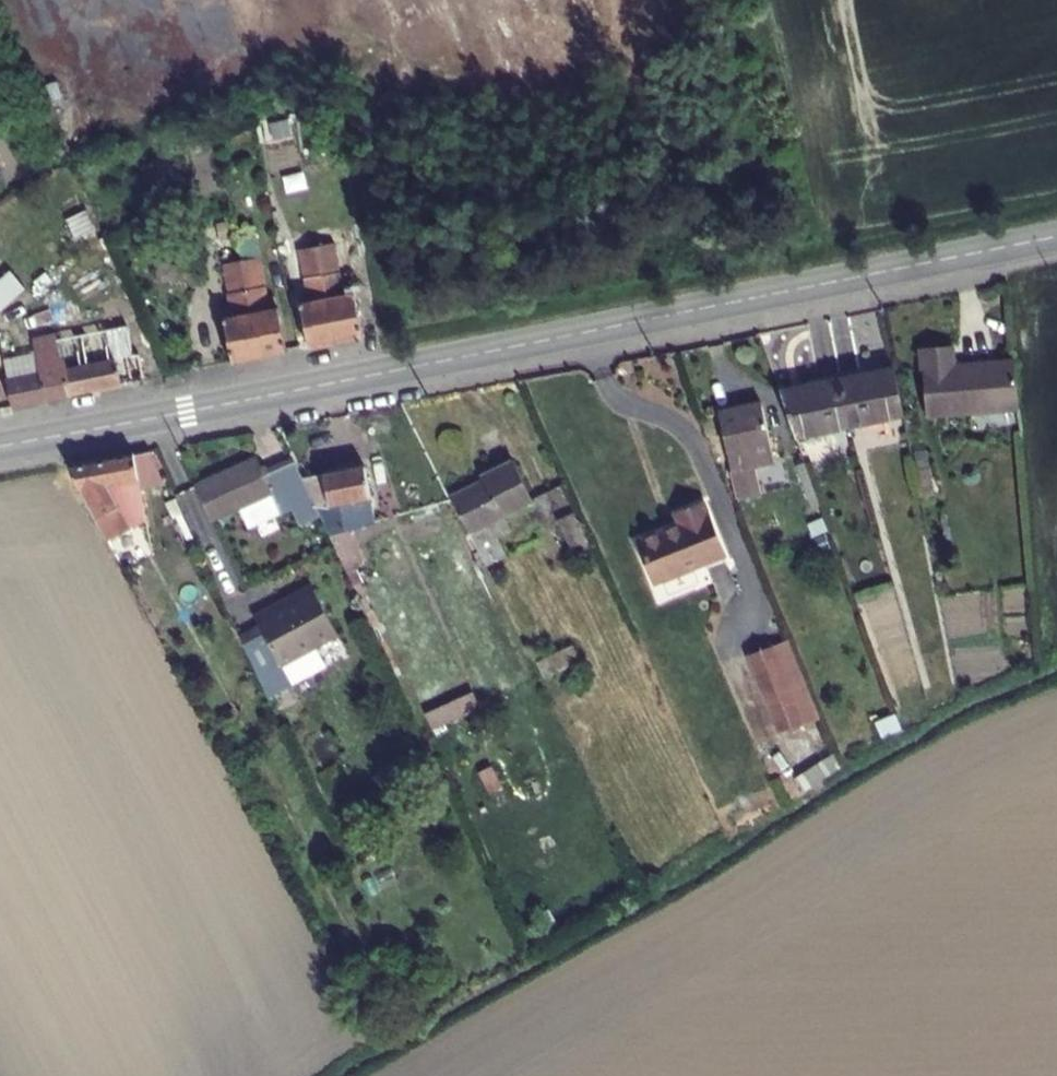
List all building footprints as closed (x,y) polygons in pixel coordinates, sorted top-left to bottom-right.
[(352,243),(336,246),(355,340),(380,335),(367,270),(358,272),(352,243)] [(0,245),(0,274),(14,262),(0,245)] [(319,301),(327,346),(355,340),(336,246),(319,249),(329,299),(319,301)] [(276,258),(259,261),(278,356),(304,351),(295,308),(287,309),(276,258)] [(243,317),(252,361),(278,356),(259,261),(242,264),(252,316),(243,317)] [(9,317),(43,288),(30,273),(0,298),(0,306),(9,317)] [(79,369),(74,343),(52,348),(58,373),(25,380),(31,407),(84,396),(161,380),(155,353),(79,369)] [(941,348),(946,414),(1039,407),(1035,363),(1004,365),(1004,362),(974,365),(972,345),(941,348)] [(914,367),(860,378),(870,426),(924,415),(914,367)] [(800,390),(817,437),(870,426),(860,378),(800,390)] [(16,409),(0,390),(0,413),(16,409)] [(740,412),(747,449),(774,444),(789,441),(781,404),(740,412)] [(747,449),(752,471),(776,466),(779,465),(774,444),(747,449)] [(72,468),(112,543),(150,523),(143,491),(167,486),(152,454),(72,468)] [(300,514),(333,499),(323,478),(316,462),(286,475),(278,458),(216,486),(232,521),(291,494),(300,514)] [(474,498),(508,566),(527,556),(516,534),(532,526),(526,514),(553,500),(534,462),(502,478),(504,482),(474,498)] [(333,499),(365,568),(384,559),(370,530),(395,523),(389,498),(392,497),(386,466),(323,478),(333,499)] [(752,471),(757,495),(781,490),(776,466),(752,471)] [(703,575),(753,554),(731,503),(705,515),(709,525),(686,535),(703,575)] [(685,583),(703,575),(686,535),(668,543),(685,583)] [(269,647),(284,675),(358,636),(335,592),(296,612),(294,607),(276,617),(287,638),(269,647)] [(771,654),(801,731),(823,722),(839,716),(810,640),(771,654)] [(445,713),(452,728),(498,708),(491,693),(445,713)] [(801,731),(817,773),(840,764),(823,722),(801,731)]
